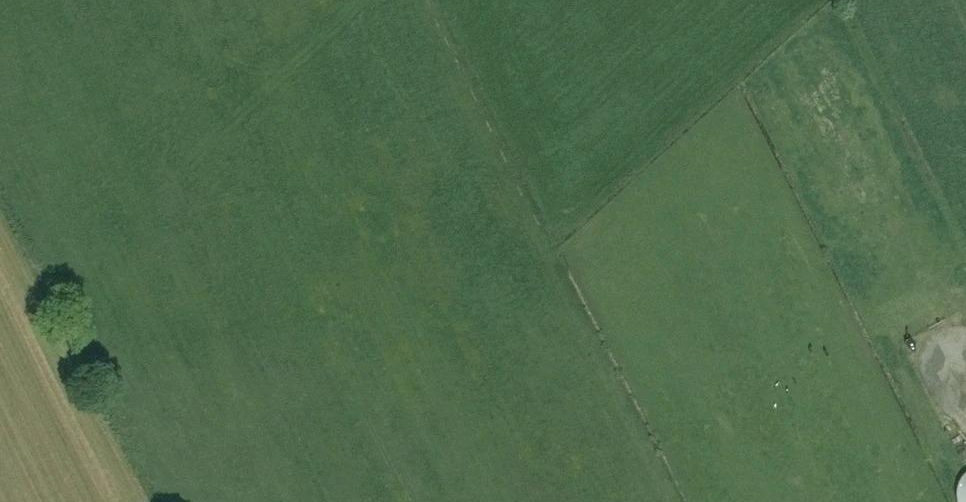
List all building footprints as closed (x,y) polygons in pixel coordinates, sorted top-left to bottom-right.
[(961,482),(958,491),(958,501),(965,501),(965,476),(961,482)]
